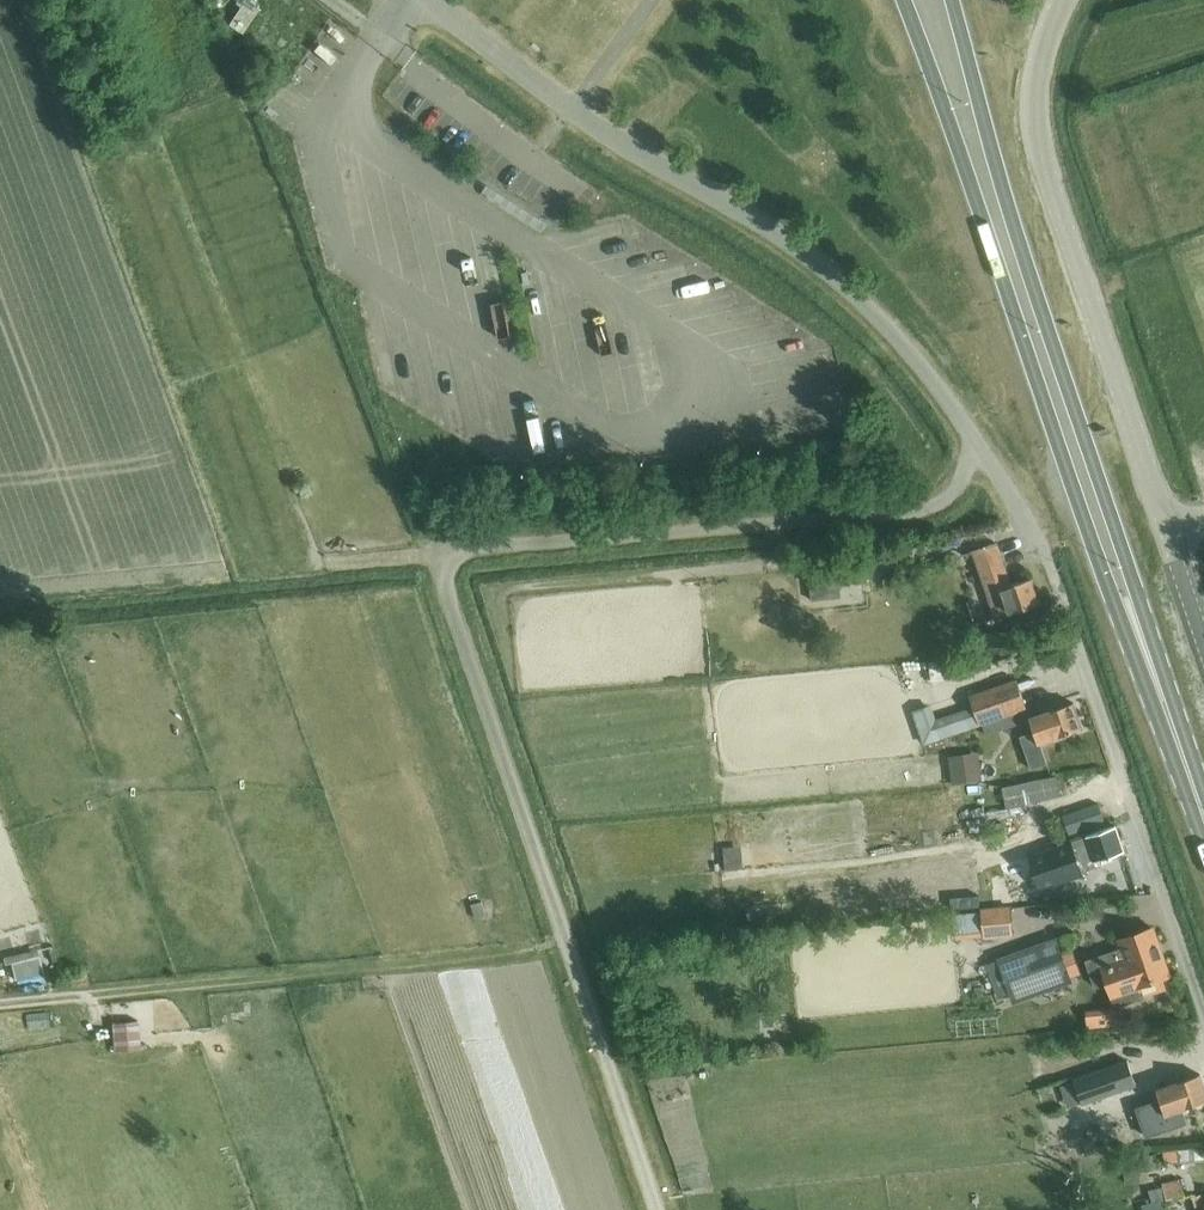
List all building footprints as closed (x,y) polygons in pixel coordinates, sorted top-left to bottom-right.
[(257,8),(245,0),(244,0),(228,24),(241,32),(257,8)] [(301,497),(312,493),(308,482),(296,486),(301,497)] [(1009,585),(995,543),(973,551),(996,618),(1039,603),(1030,577),(1009,585)] [(827,566),(828,567),(809,569),(812,600),(842,597),(841,584),(864,581),(862,561),(827,566)] [(978,725),(982,723),(985,735),(1019,723),(1015,711),(1025,708),(1015,679),(968,696),(978,725)] [(1039,742),(1081,727),(1072,702),(1061,706),(1058,698),(1040,705),(1042,711),(1029,716),(1034,730),(1019,736),(1031,768),(1046,762),(1039,742)] [(926,731),(953,722),(947,702),(919,712),(926,731)] [(1057,776),(1002,786),(1006,806),(1061,796),(1057,776)] [(1068,834),(1104,823),(1098,804),(1062,815),(1068,834)] [(1072,841),(1022,857),(1034,894),(1089,876),(1085,863),(1122,851),(1115,828),(1072,841)] [(741,852),(725,853),(726,869),(742,867),(741,852)] [(1015,935),(1012,907),(1041,903),(1040,897),(1026,900),(1024,896),(1014,900),(1011,893),(1004,896),(1006,905),(981,907),(984,937),(1015,935)] [(482,901),(471,904),(476,918),(486,915),(482,901)] [(770,907),(752,908),(753,923),(769,922),(771,922),(770,907)] [(1124,946),(1085,960),(1095,988),(1107,984),(1115,1008),(1145,997),(1167,989),(1162,976),(1165,975),(1149,929),(1121,939),(1124,946)] [(991,962),(987,964),(997,996),(1010,992),(1013,999),(1068,979),(1058,951),(1053,937),(998,957),(999,960),(991,962)] [(16,980),(44,973),(38,949),(3,957),(5,964),(12,962),(16,980)] [(86,971),(69,974),(72,987),(88,984),(86,971)] [(246,1000),(229,1001),(229,1013),(246,1013),(246,1000)] [(40,1019),(26,1020),(27,1034),(41,1033),(40,1019)] [(137,1021),(113,1023),(116,1051),(139,1049),(137,1021)] [(1126,1062),(1068,1082),(1077,1107),(1134,1087),(1126,1062)] [(1203,1100),(1203,1090),(1198,1074),(1180,1081),(1177,1073),(1165,1078),(1167,1084),(1155,1089),(1159,1099),(1142,1106),(1148,1123),(1165,1117),(1164,1115),(1203,1100)] [(1179,1149),(1180,1161),(1203,1158),(1203,1154),(1203,1146),(1179,1149)]
